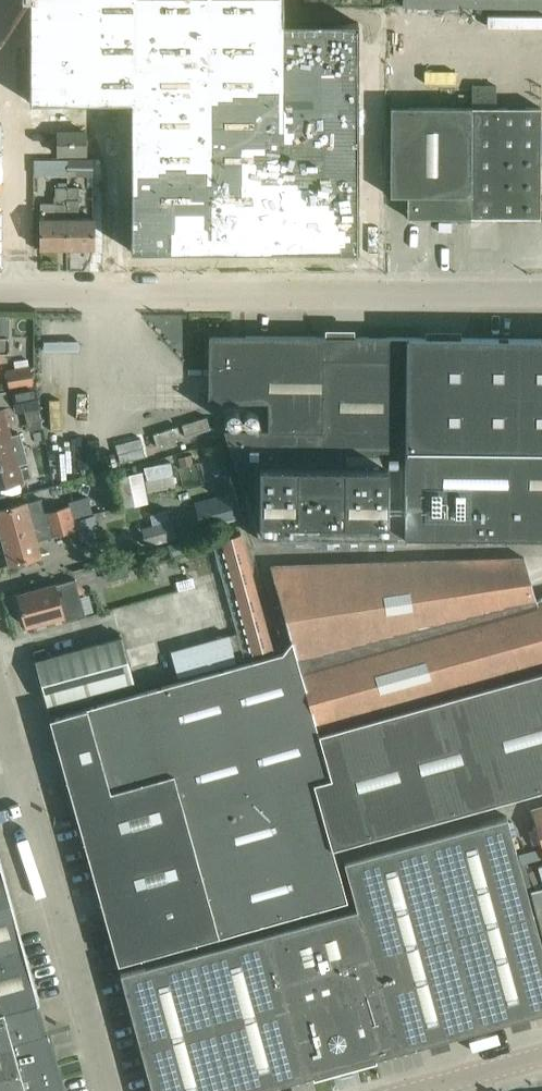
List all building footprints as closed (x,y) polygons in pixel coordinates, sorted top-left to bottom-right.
[(30,100),(132,100),(130,249),(358,251),(360,22),(281,21),(282,0),(31,0),(30,100)] [(377,90),(377,78),(386,78),(386,43),(361,43),(360,90),(377,90)] [(540,217),(540,105),(495,105),(495,82),(471,82),(471,104),(390,103),(389,193),(407,193),(407,217),(468,217),(494,217),(540,217)] [(86,130),(58,130),(58,153),(86,153),(86,130)] [(67,172),(67,158),(57,158),(57,175),(67,175),(67,172)] [(67,172),(67,175),(75,175),(93,175),(93,158),(67,158),(67,172)] [(56,202),(40,202),(40,246),(66,246),(67,185),(56,185),(56,202)] [(67,185),(66,246),(93,247),(93,215),(79,215),(79,185),(67,185)] [(209,332),(208,399),(268,399),(268,428),(224,427),(259,535),(404,538),(404,533),(541,535),(541,337),(209,332)] [(9,352),(9,335),(0,335),(0,352),(9,352)] [(30,367),(8,370),(11,387),(32,383),(30,367)] [(33,388),(13,391),(15,409),(36,406),(33,388)] [(27,478),(22,459),(18,460),(8,423),(16,420),(12,405),(0,409),(0,485),(27,478)] [(174,429),(152,436),(156,449),(180,441),(182,447),(219,435),(212,416),(174,429)] [(148,502),(142,471),(119,475),(124,506),(148,502)] [(49,523),(46,511),(42,497),(28,501),(28,500),(0,508),(0,526),(3,536),(49,523)] [(49,523),(74,517),(89,513),(85,500),(70,504),(71,505),(46,511),(49,523)] [(74,517),(77,528),(95,524),(94,520),(124,513),(122,505),(92,512),(89,513),(74,517)] [(172,519),(169,520),(166,509),(150,513),(152,524),(141,526),(146,546),(177,538),(172,519)] [(74,517),(49,523),(3,536),(10,563),(42,555),(38,540),(77,529),(77,528),(74,517)] [(228,632),(234,656),(272,646),(241,531),(211,539),(236,630),(228,632)] [(522,555),(268,562),(279,602),(270,604),(283,647),(281,650),(49,716),(119,960),(218,931),(218,933),(347,896),(333,844),(541,786),(541,595),(534,597),(522,555)] [(19,593),(27,626),(64,616),(65,622),(87,616),(77,578),(19,593)] [(174,674),(234,655),(227,634),(168,653),(174,674)] [(47,702),(133,679),(122,636),(47,656),(44,646),(33,649),(36,659),(35,659),(47,702)] [(531,807),(541,847),(541,804),(531,807)] [(390,1049),(541,1008),(541,946),(506,815),(345,858),(358,905),(121,970),(138,1034),(154,1090),(240,1090),(390,1049)] [(47,1030),(44,1031),(36,1001),(39,1000),(27,957),(25,950),(22,938),(0,858),(0,1090),(63,1090),(47,1030)] [(531,890),(541,932),(541,887),(531,890)]
